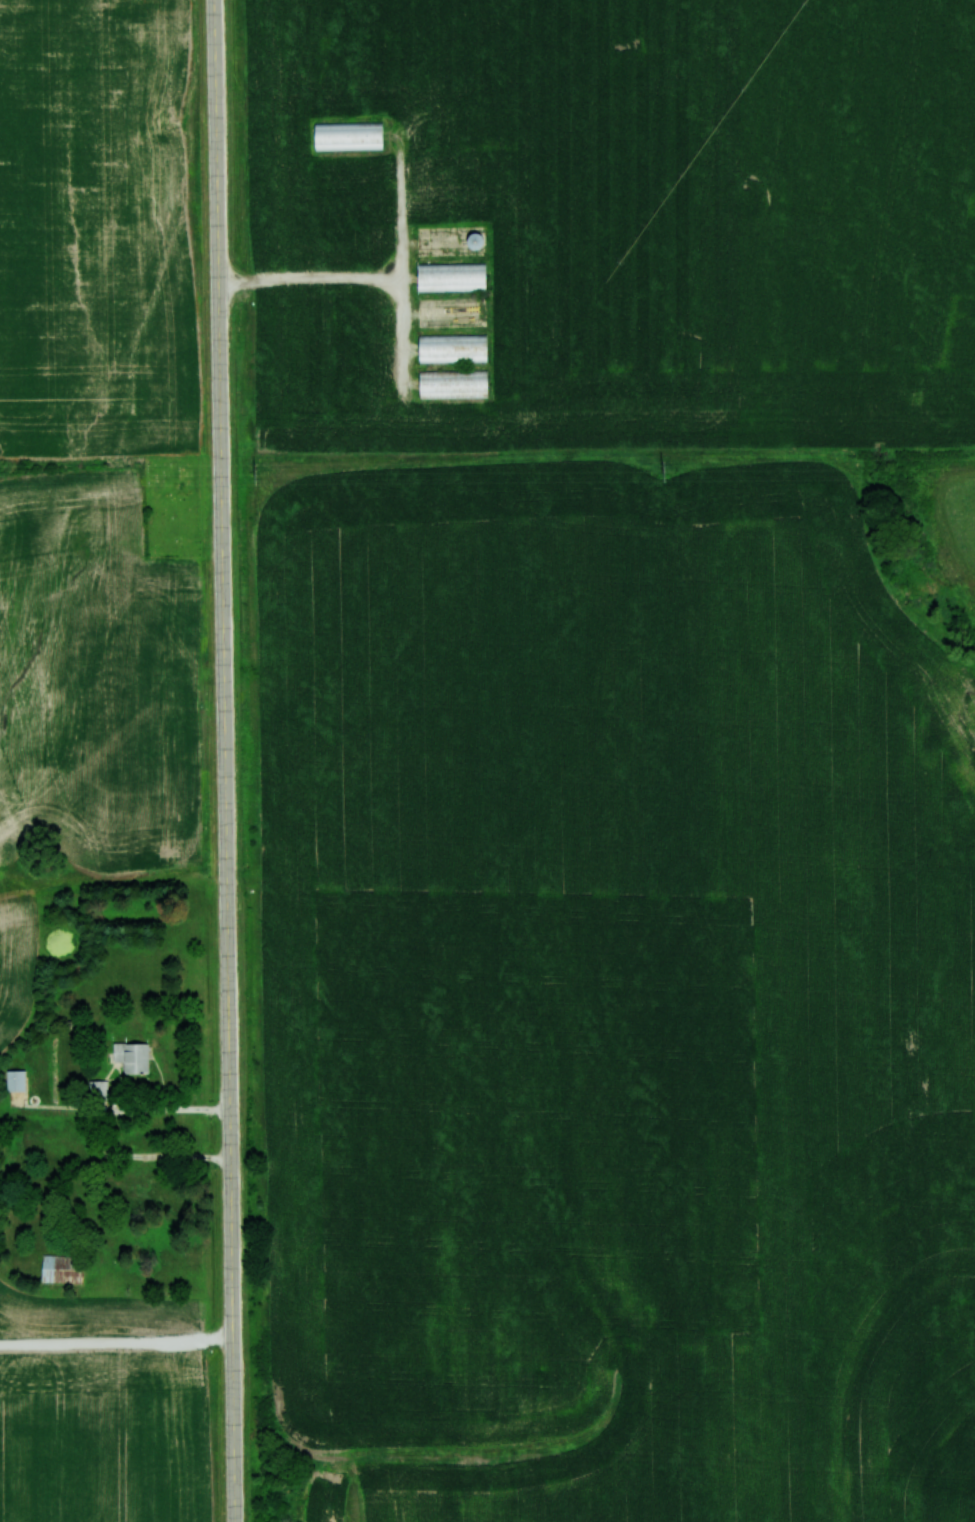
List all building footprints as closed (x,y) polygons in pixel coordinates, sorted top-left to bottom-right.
[(381,150),(381,122),(312,122),(312,150),(381,150)] [(465,246),(477,249),(481,235),(469,231),(465,246)] [(485,291),(485,264),(416,265),(416,292),(485,291)] [(417,335),(417,363),(486,363),(486,335),(417,335)] [(486,371),(417,371),(418,399),(487,399),(486,371)] [(112,1061),(123,1061),(123,1074),(148,1074),(148,1043),(112,1043),(112,1061)] [(6,1091),(24,1091),(24,1070),(6,1070),(6,1091)] [(107,1080),(89,1080),(89,1101),(107,1101),(107,1080)] [(82,1282),(82,1255),(41,1255),(41,1281),(82,1282)]
